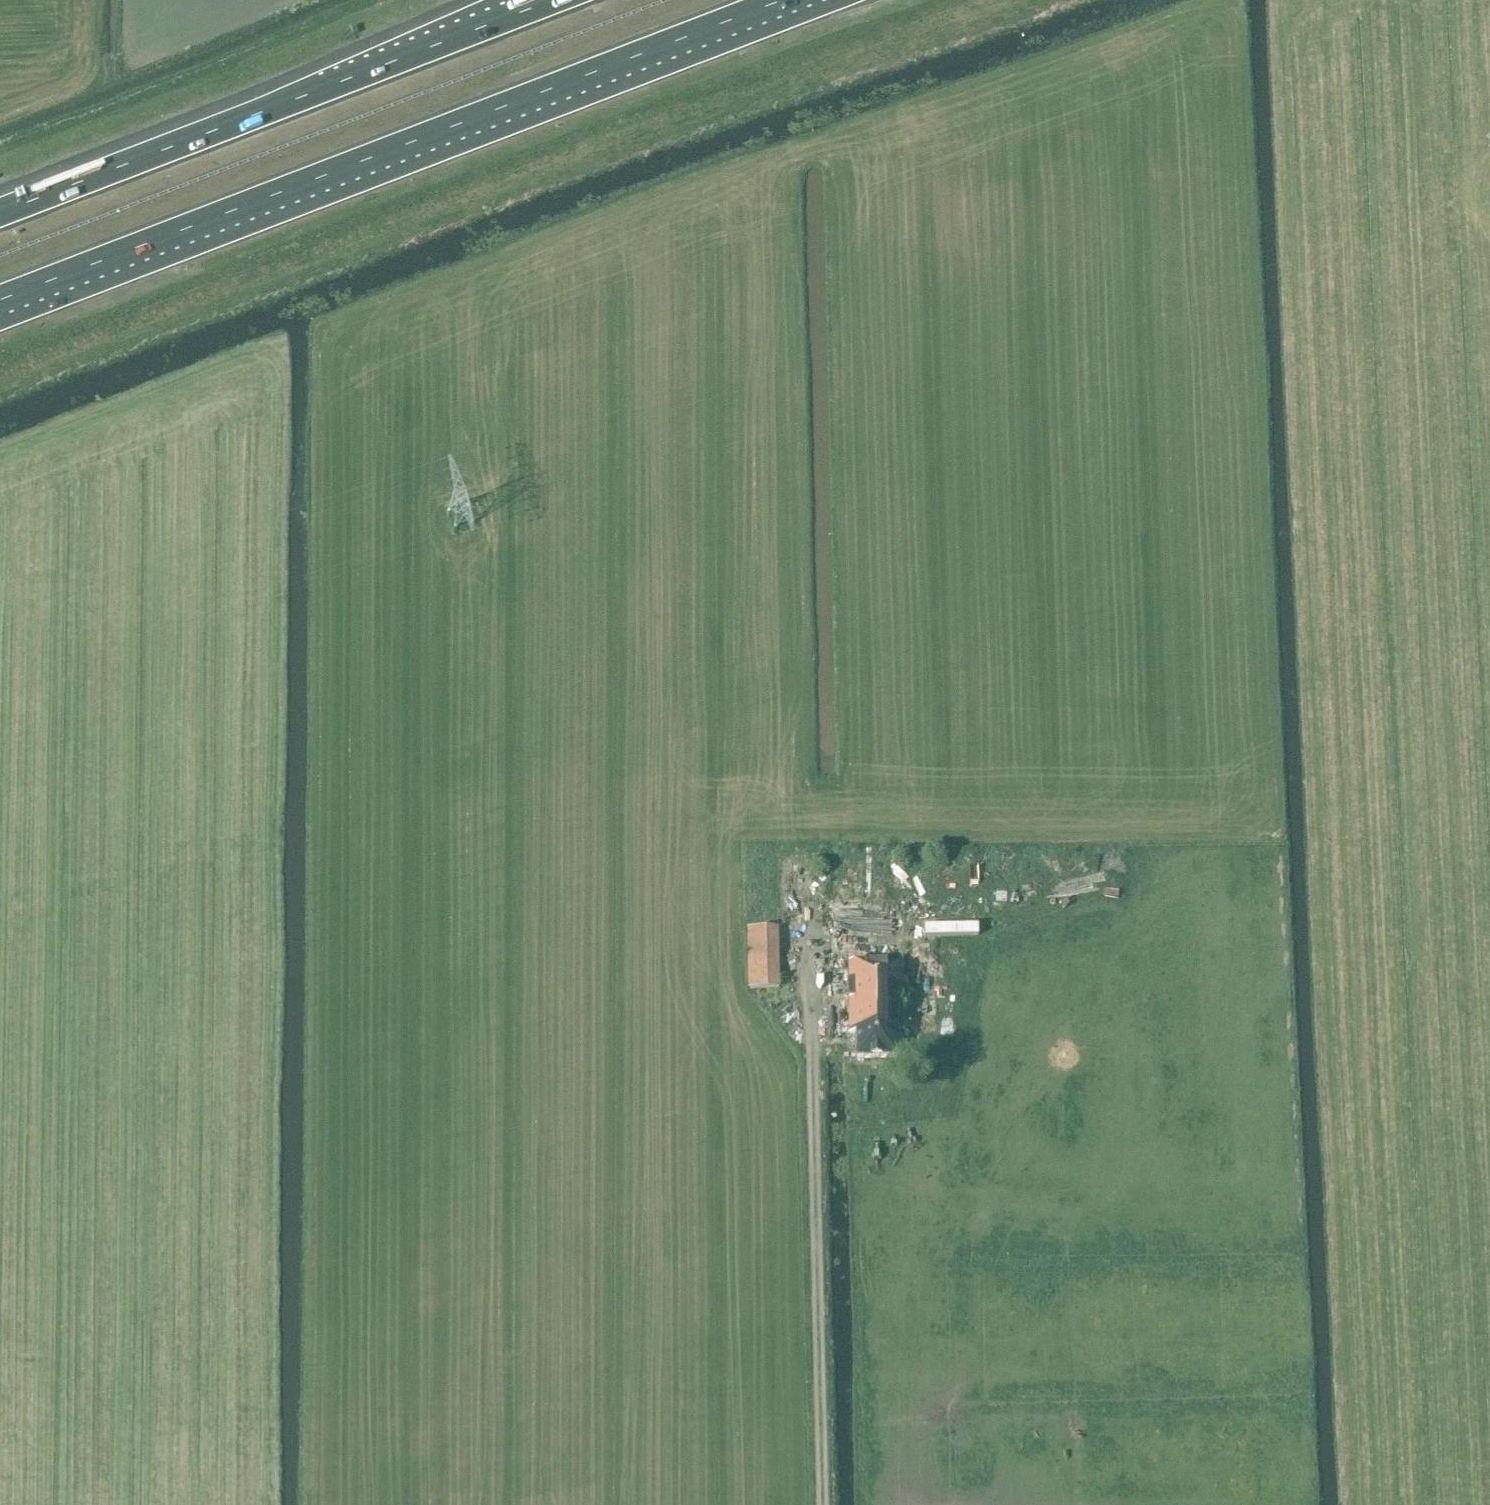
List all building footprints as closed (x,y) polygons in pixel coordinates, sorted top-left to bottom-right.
[(749,990),(780,989),(779,928),(748,929),(749,990)] [(857,1059),(898,1059),(898,1039),(905,1039),(904,955),(866,956),(866,962),(849,963),(850,1017),(840,1017),(841,1034),(849,1034),(849,1035),(857,1035),(857,1059)]
